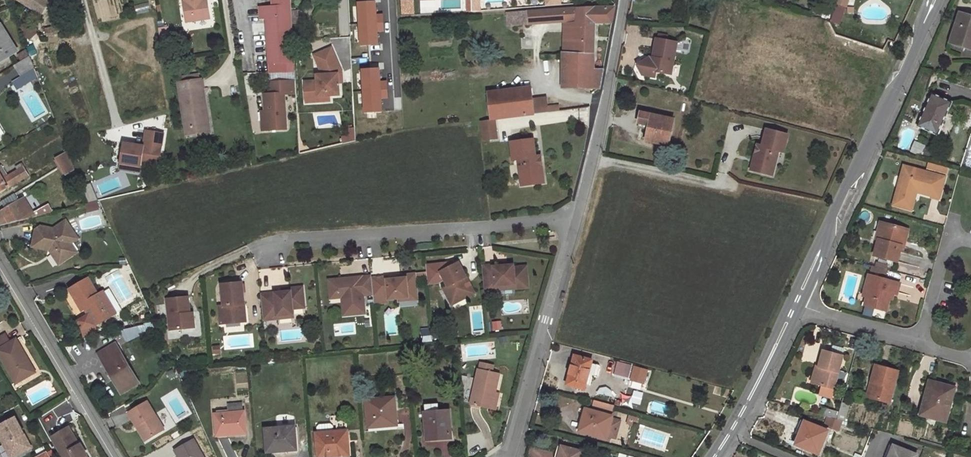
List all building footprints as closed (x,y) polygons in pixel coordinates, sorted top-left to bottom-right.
[(47,0),(37,0),(34,1),(30,7),(40,14),(48,1),(47,0)] [(185,6),(183,6),(185,17),(193,16),(193,20),(209,18),(207,3),(205,3),(204,0),(184,0),(185,6)] [(259,7),(260,19),(266,19),(269,72),(294,71),(290,0),(273,0),(273,6),(259,7)] [(378,29),(384,29),(383,12),(377,13),(376,0),(367,0),(359,0),(362,43),(378,42),(378,29)] [(136,14),(150,10),(148,2),(133,6),(136,14)] [(846,6),(837,3),(831,20),(840,23),(846,6)] [(612,22),(614,8),(578,8),(516,12),(517,25),(529,24),(529,21),(564,18),(563,54),(593,53),(594,22),(612,22)] [(517,25),(516,12),(507,13),(508,26),(517,25)] [(960,13),(951,41),(963,45),(965,39),(970,41),(970,17),(960,13)] [(38,31),(28,20),(19,28),(30,40),(38,31)] [(0,25),(0,62),(17,51),(1,25),(0,25)] [(60,33),(58,26),(45,29),(47,36),(60,33)] [(170,33),(161,34),(163,47),(172,46),(170,33)] [(657,39),(656,39),(653,58),(649,58),(648,62),(644,61),(637,66),(642,76),(655,78),(656,73),(671,75),(677,43),(666,41),(657,39)] [(965,39),(963,45),(970,48),(970,41),(965,39)] [(342,73),(331,48),(314,55),(321,71),(323,72),(324,75),(317,76),(317,82),(305,82),(306,103),(319,102),(319,97),(329,96),(340,95),(339,83),(338,75),(342,73)] [(26,50),(17,56),(21,61),(30,56),(26,50)] [(593,53),(563,54),(562,89),(601,88),(604,71),(592,70),(593,53)] [(30,56),(21,61),(13,66),(21,78),(35,69),(30,56)] [(35,69),(21,78),(12,84),(16,91),(38,77),(35,69)] [(382,116),(382,103),(388,102),(387,86),(381,86),(380,73),(363,74),(365,116),(382,116)] [(199,74),(181,77),(182,83),(200,80),(199,74)] [(182,83),(178,83),(185,128),(205,125),(201,98),(204,98),(201,80),(200,80),(182,83)] [(297,110),(295,81),(270,82),(271,94),(264,94),(265,112),(268,112),(269,130),(286,129),(285,111),(297,110)] [(532,99),(531,87),(487,92),(491,120),(495,119),(548,112),(548,106),(546,97),(532,99)] [(952,102),(932,93),(917,126),(938,135),(952,102)] [(674,119),(641,113),(639,123),(650,126),(646,141),(669,146),(674,119)] [(481,121),(482,131),(496,129),(495,119),(491,120),(481,121)] [(205,125),(185,128),(186,134),(209,131),(208,124),(205,125)] [(342,142),(356,141),(355,128),(341,129),(342,142)] [(497,138),(496,129),(482,131),(483,140),(497,138)] [(787,135),(766,129),(762,146),(757,145),(753,162),(763,165),(761,172),(772,175),(778,151),(783,152),(787,135)] [(141,163),(158,166),(164,133),(146,131),(144,146),(123,143),(120,163),(141,166),(141,163)] [(535,157),(533,139),(510,143),(512,160),(518,159),(522,185),(533,184),(532,177),(543,175),(540,156),(535,157)] [(926,146),(914,141),(911,150),(922,154),(925,147),(926,146)] [(932,150),(925,147),(922,154),(929,157),(932,150)] [(71,159),(67,151),(55,158),(60,166),(71,159)] [(71,159),(60,166),(66,176),(75,170),(71,159)] [(763,165),(753,162),(751,170),(761,172),(763,165)] [(141,166),(120,163),(119,169),(140,172),(141,166)] [(948,168),(929,163),(927,169),(946,174),(948,168)] [(27,176),(20,164),(16,167),(18,170),(8,176),(2,166),(0,167),(0,193),(27,176)] [(945,177),(904,166),(893,205),(909,209),(914,191),(916,192),(939,198),(945,177)] [(544,183),(543,175),(532,177),(533,184),(544,183)] [(14,194),(1,202),(5,209),(18,201),(14,194)] [(33,213),(24,197),(18,201),(5,209),(2,213),(0,214),(0,226),(53,212),(49,204),(33,213)] [(98,202),(86,205),(88,212),(100,209),(98,202)] [(66,220),(54,228),(41,226),(35,230),(32,247),(49,250),(59,264),(77,252),(71,243),(78,238),(66,220)] [(899,245),(904,228),(880,222),(876,239),(878,240),(874,256),(897,262),(902,246),(899,245)] [(908,230),(904,228),(899,245),(902,246),(904,246),(908,230)] [(440,272),(455,264),(454,262),(426,265),(428,284),(445,282),(440,272)] [(455,264),(440,272),(445,282),(448,286),(443,288),(450,301),(464,294),(466,297),(474,293),(458,262),(455,264)] [(493,265),(482,266),(484,291),(495,290),(495,286),(513,284),(514,289),(528,287),(526,266),(513,268),(513,265),(493,267),(493,265)] [(887,270),(873,266),(871,271),(886,275),(887,270)] [(408,295),(417,295),(415,274),(406,275),(406,278),(388,280),(387,277),(371,279),(373,294),(373,296),(377,295),(389,294),(389,299),(409,297),(408,295)] [(900,283),(869,275),(865,290),(870,291),(869,297),(867,297),(865,305),(886,311),(889,302),(887,302),(888,299),(890,299),(891,293),(897,294),(900,283)] [(363,295),(373,294),(371,279),(371,276),(356,277),(356,279),(352,280),(352,278),(329,280),(331,294),(339,293),(344,298),(345,300),(342,300),(344,315),(365,313),(363,295)] [(95,326),(116,313),(103,292),(98,295),(88,278),(70,289),(80,306),(84,304),(87,308),(84,310),(88,317),(78,322),(82,329),(83,332),(96,329),(95,326)] [(244,304),(242,283),(222,285),(224,306),(219,306),(221,324),(244,322),(242,304),(244,304)] [(282,293),(261,295),(263,321),(278,319),(278,316),(293,315),(292,309),(304,308),(302,288),(289,289),(290,292),(282,293)] [(389,294),(377,295),(378,304),(389,303),(389,299),(389,294)] [(464,294),(450,301),(452,304),(466,297),(464,294)] [(190,313),(188,297),(167,299),(170,330),(191,328),(190,313)] [(501,321),(491,321),(491,330),(502,330),(501,321)] [(155,322),(121,329),(127,342),(158,328),(155,322)] [(431,327),(420,328),(421,342),(432,341),(431,327)] [(96,329),(83,332),(84,338),(97,335),(96,329)] [(804,333),(804,362),(814,362),(815,333),(804,333)] [(0,338),(0,355),(16,383),(32,374),(23,359),(26,357),(16,340),(10,343),(6,335),(0,338)] [(857,342),(850,340),(849,347),(855,349),(857,342)] [(116,343),(98,354),(121,394),(139,383),(121,353),(122,352),(116,343)] [(415,347),(410,347),(411,356),(420,355),(420,351),(416,351),(415,347)] [(842,356),(823,351),(819,368),(815,383),(823,385),(834,388),(835,383),(839,371),(842,356)] [(592,360),(575,356),(567,385),(584,389),(588,375),(591,363),(592,360)] [(35,372),(26,357),(23,359),(32,374),(35,372)] [(631,366),(618,362),(615,374),(628,377),(631,366)] [(492,366),(479,363),(478,369),(490,372),(492,366)] [(598,378),(600,369),(600,367),(599,365),(591,363),(588,375),(598,378)] [(898,371),(876,365),(871,382),(874,383),(870,398),(890,403),(898,371)] [(647,370),(635,367),(631,380),(643,384),(647,370)] [(490,372),(478,369),(470,404),(492,409),(495,392),(500,374),(490,372)] [(844,372),(839,371),(835,383),(841,385),(843,383),(845,375),(844,372)] [(955,388),(929,381),(926,392),(929,393),(923,416),(946,422),(955,388)] [(834,388),(823,385),(820,394),(831,397),(834,388)] [(929,393),(926,392),(920,415),(923,416),(929,393)] [(395,397),(366,400),(368,428),(378,427),(378,424),(397,422),(395,397)] [(613,405),(594,400),(592,407),(611,412),(613,405)] [(164,430),(147,401),(128,413),(136,426),(139,425),(148,440),(164,430)] [(650,411),(666,413),(667,404),(651,402),(650,411)] [(242,412),(241,403),(228,405),(228,410),(228,413),(242,412)] [(848,405),(842,403),(839,414),(837,419),(841,421),(844,421),(848,405)] [(438,404),(425,405),(426,413),(438,412),(438,404)] [(612,416),(585,409),(579,431),(606,438),(607,437),(614,439),(619,420),(612,418),(612,416)] [(839,414),(824,410),(823,415),(828,417),(837,419),(839,414)] [(426,413),(425,413),(427,439),(450,437),(448,411),(438,412),(426,413)] [(217,414),(215,414),(217,436),(245,433),(244,412),(242,412),(228,413),(217,414)] [(823,415),(815,413),(812,419),(826,423),(828,417),(823,415)] [(639,418),(629,415),(627,424),(632,425),(633,421),(638,422),(639,418)] [(837,419),(828,417),(826,423),(825,427),(838,431),(841,421),(837,419)] [(0,426),(0,433),(4,440),(5,439),(7,442),(5,443),(4,444),(10,456),(14,456),(31,448),(15,418),(0,426)] [(346,420),(336,421),(337,432),(347,431),(346,420)] [(828,431),(805,421),(795,445),(818,454),(828,431)] [(331,423),(319,424),(317,428),(317,433),(316,433),(318,456),(331,456),(349,456),(347,431),(337,432),(334,432),(333,426),(331,423)] [(148,440),(139,425),(136,426),(145,441),(148,440)] [(51,436),(64,456),(87,456),(86,455),(87,455),(80,443),(79,444),(68,426),(51,436)] [(295,426),(265,429),(267,452),(296,450),(295,426)] [(195,440),(173,450),(177,456),(203,456),(195,440)] [(562,446),(559,456),(580,456),(581,452),(562,446)] [(894,446),(889,456),(916,456),(917,455),(894,446)] [(554,454),(535,449),(533,456),(553,456),(554,454)]
